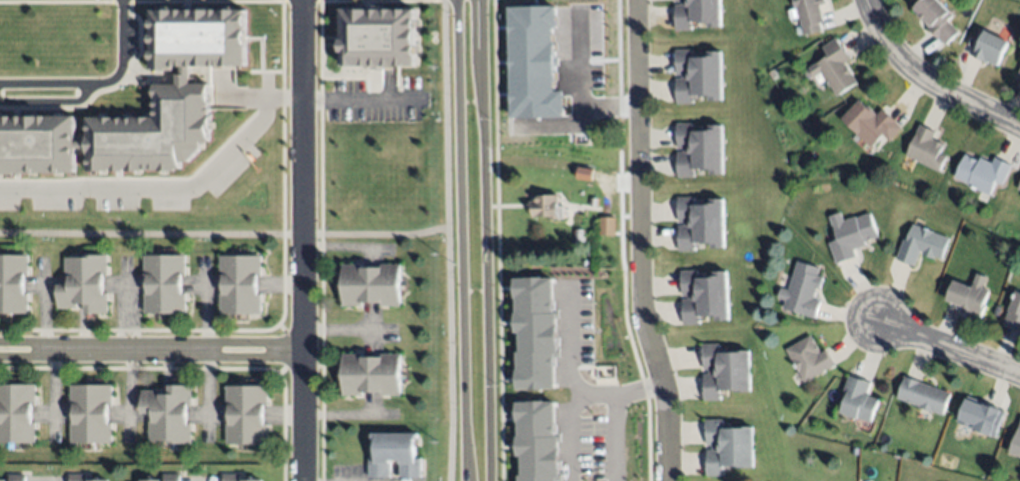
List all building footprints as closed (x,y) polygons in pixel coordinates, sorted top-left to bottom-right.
[(685,4),(685,0),(720,0),(720,24),(706,25),(705,19),(690,19),(690,29),(675,29),(674,4),(685,4)] [(793,9),(790,0),(822,0),(823,2),(818,4),(822,20),(818,21),(820,30),(803,34),(796,8),(793,9)] [(909,7),(917,0),(940,0),(953,14),(947,20),(958,31),(944,44),(909,7)] [(243,6),(243,64),(145,63),(145,5),(243,6)] [(509,8),(557,7),(557,28),(553,28),(553,41),(554,41),(555,82),(554,82),(554,92),(563,92),(564,117),(510,118),(509,8)] [(407,68),(333,69),(333,14),(406,14),(407,68)] [(981,28),(1007,40),(996,65),(985,60),(985,61),(970,54),(981,28)] [(822,48),(835,37),(850,56),(843,62),(857,80),(838,96),(819,71),(813,76),(807,68),(827,53),(822,48)] [(719,49),(721,99),(707,100),(707,94),(692,94),(693,101),(677,102),(676,78),(687,78),(686,73),(676,73),(675,49),(694,48),(694,53),(708,53),(708,49),(719,49)] [(207,80),(209,143),(179,169),(83,169),(83,116),(149,116),(150,80),(207,80)] [(842,118),(861,99),(878,115),(884,108),(902,126),(889,139),(883,134),(871,146),(842,118)] [(76,175),(0,174),(0,117),(76,117),(76,175)] [(722,123),(722,173),(708,173),(708,169),(693,169),(693,175),(677,175),(677,152),(684,152),(684,146),(675,146),(675,122),(695,122),(695,127),(710,128),(710,123),(722,123)] [(904,156),(920,122),(935,129),(932,137),(943,142),(939,152),(945,155),(938,171),(904,156)] [(965,153),(978,159),(979,157),(992,163),(996,155),(1011,162),(1003,181),(995,178),(989,192),(954,177),(965,153)] [(577,179),(591,181),(593,170),(579,168),(577,179)] [(721,194),(723,245),(710,245),(710,239),(695,240),(696,249),(679,250),(678,226),(689,226),(689,220),(678,221),(677,196),(695,196),(695,200),(709,200),(709,195),(721,194)] [(558,195),(558,207),(563,206),(564,219),(549,219),(549,217),(532,218),(533,209),(530,209),(529,202),(534,202),(534,196),(558,195)] [(870,213),(877,234),(864,238),(866,244),(854,247),(857,254),(835,261),(828,241),(838,238),(833,222),(855,215),(855,218),(870,213)] [(597,306),(595,237),(600,237),(600,218),(614,218),(615,237),(613,237),(616,305),(597,306)] [(914,222),(949,236),(941,258),(934,255),(934,257),(922,253),(923,251),(918,249),(912,263),(896,256),(903,237),(907,239),(914,222)] [(145,251),(185,251),(185,271),(181,271),(181,291),(187,291),(187,313),(145,313),(145,291),(149,291),(149,271),(145,271),(145,251)] [(29,311),(0,311),(0,252),(29,252),(29,272),(25,272),(25,291),(29,291),(29,311)] [(65,253),(109,253),(109,269),(104,269),(105,291),(108,291),(108,311),(85,311),(85,300),(78,300),(78,305),(59,305),(59,280),(71,280),(71,273),(65,273),(65,253)] [(219,254),(261,254),(261,273),(259,273),(259,290),(260,290),(260,311),(220,311),(220,292),(225,292),(225,271),(219,271),(219,254)] [(797,259),(819,267),(817,273),(824,276),(820,287),(815,285),(811,297),(821,300),(815,318),(782,307),(785,299),(777,296),(780,287),(788,289),(797,259)] [(343,262),(400,261),(401,303),(381,303),(381,300),(365,300),(365,304),(343,304),(343,262)] [(726,267),(728,318),(715,319),(714,313),(699,314),(699,324),(683,324),(682,299),(691,299),(691,293),(682,293),(681,269),(698,268),(698,275),(712,274),(711,268),(726,267)] [(953,277),(973,285),(975,280),(984,284),(982,287),(989,290),(984,303),(986,304),(981,317),(966,311),(968,306),(945,297),(953,277)] [(513,279),(526,279),(526,278),(542,278),(542,279),(553,278),(554,310),(559,310),(559,319),(557,319),(558,348),(559,348),(560,358),(554,358),(555,389),(544,389),(544,390),(528,390),(528,389),(516,390),(515,371),(517,371),(516,353),(519,353),(519,333),(515,333),(514,314),(516,314),(516,298),(514,298),(513,279)] [(1016,289),(1019,290),(1019,327),(1019,330),(1004,324),(1016,289)] [(786,349),(810,335),(821,352),(826,349),(834,363),(804,381),(786,349)] [(748,349),(749,390),(736,390),(736,387),(721,387),(722,399),(702,400),(702,383),(705,383),(705,374),(713,373),(713,369),(703,369),(703,361),(701,361),(700,342),(719,342),(719,350),(748,349)] [(343,352),(401,352),(401,394),(381,394),(381,389),(362,389),(362,394),(343,394),(343,352)] [(848,374),(870,382),(867,392),(869,393),(868,396),(877,399),(868,421),(839,410),(847,389),(843,388),(848,374)] [(903,375),(948,390),(941,413),(896,398),(903,375)] [(141,388),(170,388),(170,380),(192,380),(192,401),(188,401),(188,418),(192,418),(192,441),(168,442),(168,438),(149,438),(149,419),(151,419),(151,411),(141,411),(141,388)] [(34,440),(0,440),(0,381),(34,381),(34,402),(30,402),(30,421),(34,421),(34,440)] [(70,381),(113,381),(113,403),(107,403),(107,417),(112,417),(112,439),(70,439),(70,421),(74,421),(74,404),(70,404),(70,381)] [(226,383),(268,383),(268,402),(264,402),(264,421),(268,421),(268,442),(226,442),(226,422),(230,422),(230,404),(226,404),(226,383)] [(966,394),(1001,407),(994,425),(977,419),(975,424),(957,417),(966,394)] [(561,473),(561,480),(556,480),(518,480),(518,476),(521,476),(521,456),(517,456),(516,438),(518,438),(518,421),(516,422),(516,403),(528,403),(528,402),(544,401),(544,402),(555,402),(556,437),(559,437),(560,473),(561,473)] [(752,426),(752,466),(738,466),(738,464),(723,464),(723,476),(706,476),(706,450),(715,450),(715,445),(706,445),(705,419),(723,418),(723,426),(752,426)] [(1009,450),(1019,420),(1019,454),(1009,450)] [(372,431),(418,431),(418,437),(413,437),(413,459),(421,459),(421,475),(400,475),(400,457),(390,457),(390,475),(368,475),(368,457),(376,457),(376,438),(372,438),(372,431)] [(179,472),(179,480),(163,480),(163,472),(179,472)] [(241,472),(241,480),(224,480),(224,472),(241,472)] [(111,476),(111,480),(70,480),(70,473),(88,473),(88,476),(111,476)]
